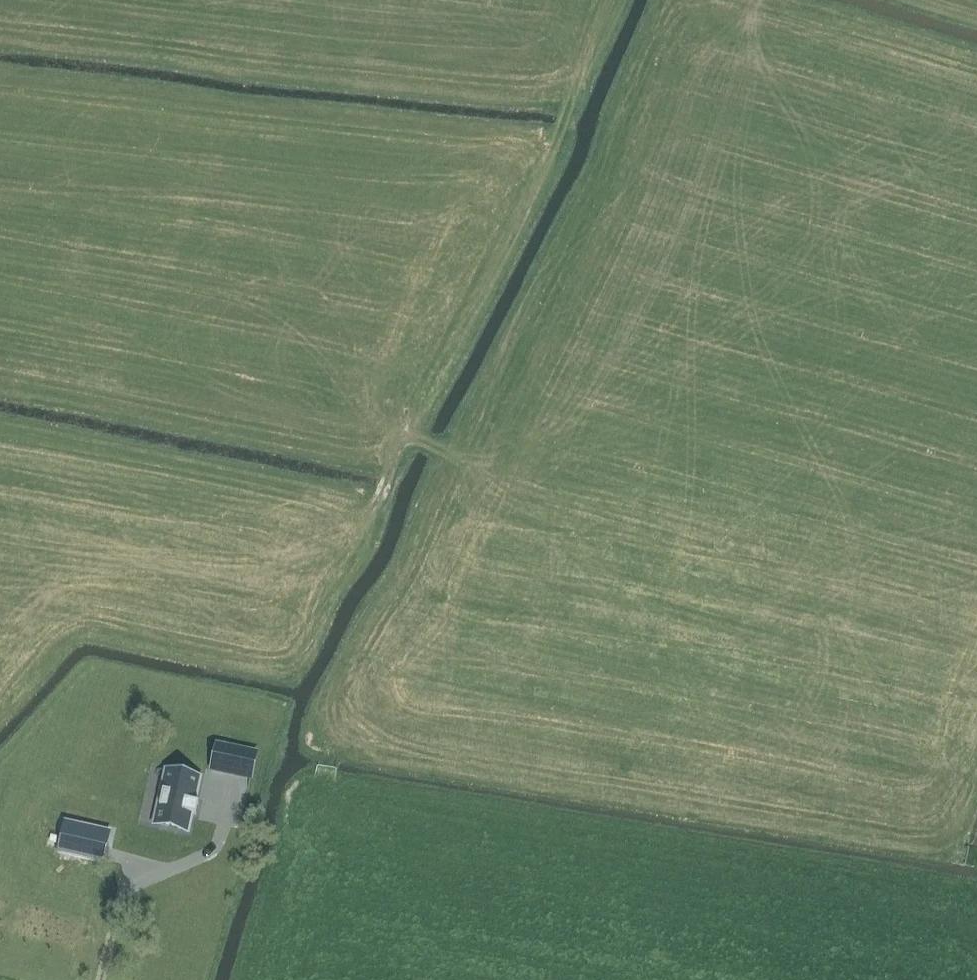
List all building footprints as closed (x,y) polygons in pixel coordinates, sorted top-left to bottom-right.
[(217,744),(211,769),(250,779),(256,753),(217,744)] [(152,823),(185,831),(199,778),(166,770),(152,823)] [(103,862),(109,832),(64,822),(57,852),(103,862)]
